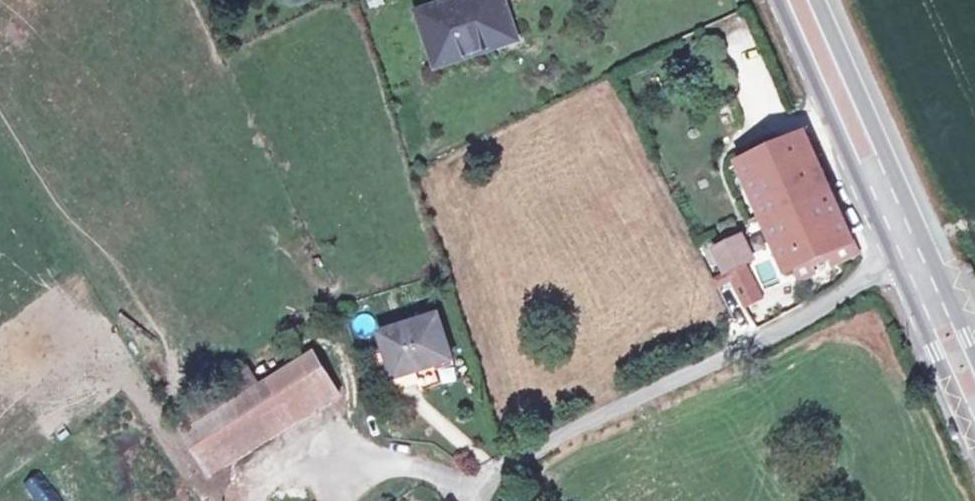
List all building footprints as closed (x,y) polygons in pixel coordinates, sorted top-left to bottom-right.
[(502,0),(426,0),(415,4),(433,54),(496,30),(494,24),(508,18),(502,0)] [(805,124),(742,153),(769,217),(792,269),(856,238),(805,124)] [(736,245),(723,252),(748,300),(768,290),(754,262),(762,258),(751,238),(736,245)] [(393,330),(403,372),(460,359),(451,317),(393,330)] [(319,352),(192,426),(219,472),(346,397),(319,352)]
